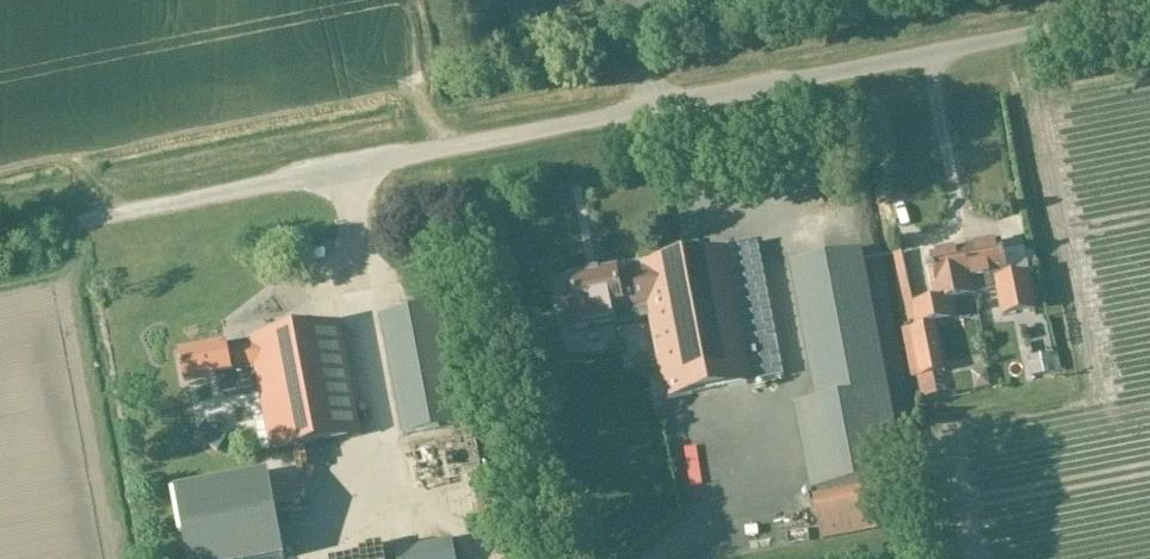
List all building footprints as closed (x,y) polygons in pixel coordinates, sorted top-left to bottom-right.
[(965,251),(974,296),(997,292),(1002,318),(1035,312),(1028,274),(1008,278),(1001,244),(965,251)] [(666,400),(784,378),(758,245),(640,267),(642,273),(618,278),(617,273),(568,282),(571,296),(561,298),(568,332),(627,321),(624,309),(647,304),(666,400)] [(951,301),(974,296),(965,251),(930,258),(935,286),(930,287),(937,322),(955,319),(951,301)] [(870,483),(907,476),(864,254),(790,268),(816,404),(795,408),(820,542),(879,531),(870,483)] [(403,438),(463,427),(440,307),(380,318),(403,438)] [(935,326),(912,331),(921,378),(945,373),(935,326)] [(220,395),(260,388),(273,456),(361,440),(340,327),(251,343),(252,347),(229,351),(228,347),(180,355),(184,383),(205,379),(207,387),(218,385),(220,395)] [(473,342),(481,340),(478,328),(470,330),(473,342)] [(1044,368),(1026,368),(1026,384),(1044,384),(1044,368)] [(436,454),(436,479),(459,480),(460,455),(436,454)] [(175,495),(187,558),(285,558),(269,477),(175,495)] [(454,540),(395,552),(397,558),(458,558),(454,540)]
